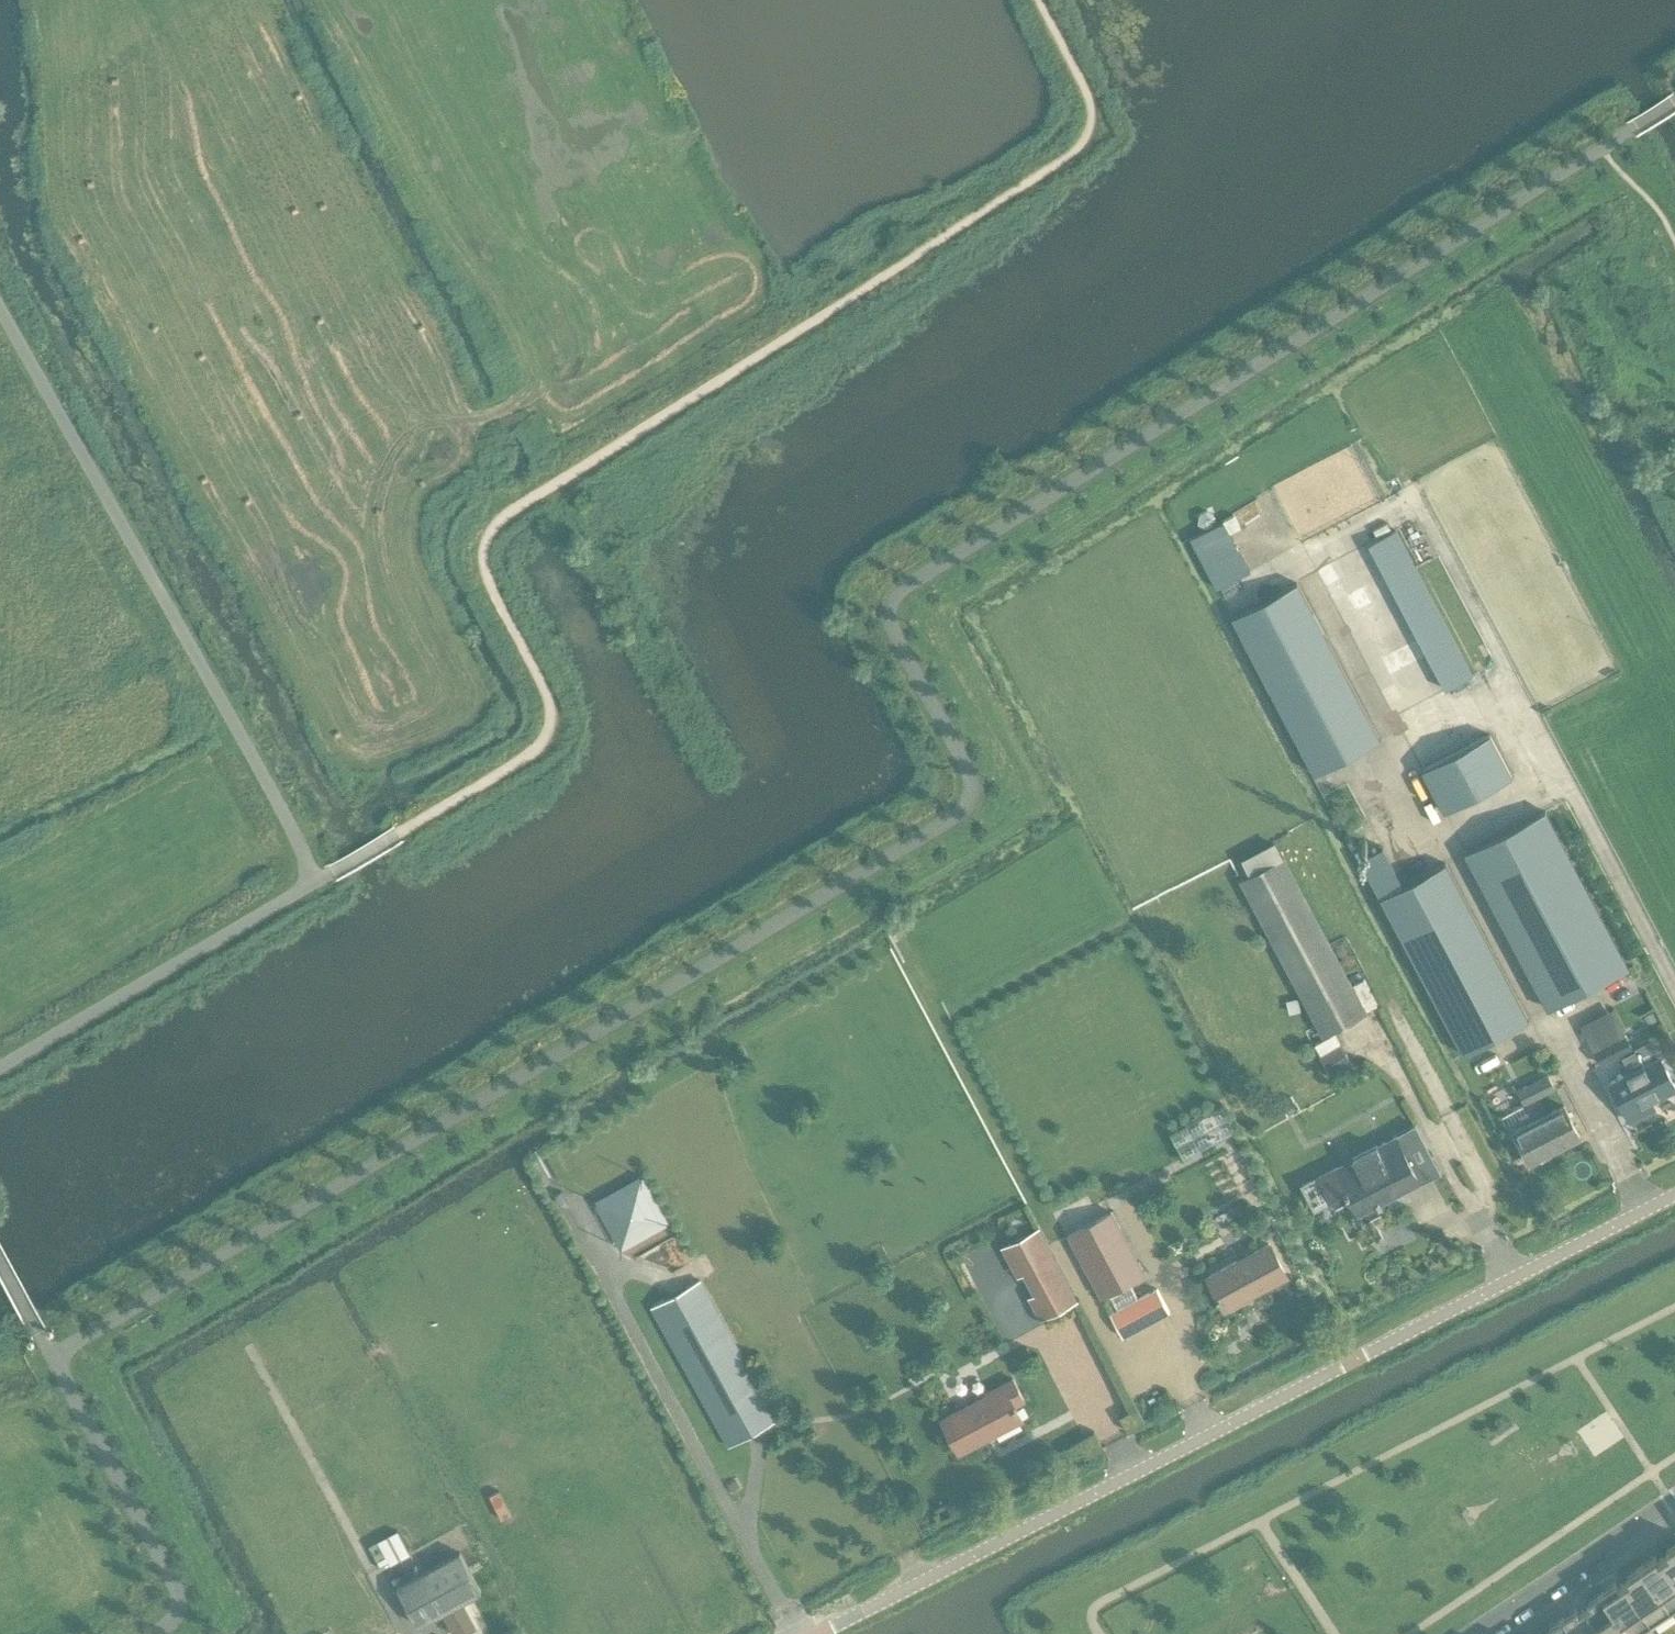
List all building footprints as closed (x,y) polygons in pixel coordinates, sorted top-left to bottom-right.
[(1224,521),(1191,537),(1216,586),(1249,569),(1224,521)] [(1473,675),(1396,530),(1370,544),(1446,689),(1473,675)] [(1315,773),(1380,739),(1297,582),(1233,616),(1315,773)] [(1446,812),(1512,776),(1489,734),(1423,769),(1446,812)] [(1628,967),(1546,812),(1545,810),(1465,853),(1548,1009),(1628,967)] [(1352,828),(1344,832),(1351,846),(1359,842),(1352,828)] [(1366,1013),(1284,856),(1276,841),(1242,859),(1250,874),(1241,879),(1323,1036),(1366,1013)] [(1445,864),(1404,886),(1383,847),(1360,859),(1464,1054),(1528,1020),(1445,864)] [(1320,1055),(1326,1065),(1343,1056),(1343,1055),(1345,1053),(1334,1032),(1315,1043),(1321,1055),(1320,1055)] [(1624,1034),(1594,1049),(1602,1065),(1617,1057),(1617,1056),(1631,1048),(1624,1034)] [(1674,1087),(1674,1086),(1659,1056),(1610,1083),(1626,1113),(1674,1087)] [(1546,1074),(1517,1089),(1526,1105),(1555,1090),(1546,1074)] [(1292,1094),(1280,1101),(1284,1110),(1296,1103),(1292,1094)] [(1530,1162),(1580,1136),(1564,1105),(1514,1131),(1530,1162)] [(1347,1193),(1348,1193),(1359,1214),(1421,1182),(1397,1135),(1319,1176),(1330,1197),(1345,1189),(1347,1193)] [(594,1197),(619,1244),(667,1216),(641,1171),(594,1197)] [(1068,1234),(1102,1297),(1145,1274),(1111,1211),(1068,1234)] [(1044,1240),(1008,1259),(1045,1328),(1080,1309),(1044,1240)] [(1226,1309),(1288,1276),(1270,1242),(1208,1275),(1226,1309)] [(729,1446),(778,1419),(700,1279),(652,1306),(729,1446)] [(1169,1312),(1157,1288),(1110,1313),(1123,1336),(1169,1312)] [(1015,1405),(1024,1400),(1012,1377),(987,1391),(988,1394),(942,1419),(959,1452),(1022,1418),(1015,1405)] [(499,1490),(490,1495),(502,1517),(511,1512),(499,1490)] [(370,1545),(382,1568),(409,1553),(397,1530),(370,1545)] [(1663,1555),(1674,1572),(1674,1542),(1667,1547),(1669,1551),(1663,1555)] [(418,1624),(481,1590),(460,1552),(397,1586),(418,1624)] [(1641,1564),(1671,1608),(1674,1605),(1674,1572),(1663,1555),(1658,1558),(1655,1555),(1641,1564)] [(1630,1577),(1624,1581),(1651,1621),(1652,1621),(1671,1608),(1641,1564),(1627,1574),(1630,1577)] [(1602,1591),(1631,1633),(1641,1633),(1655,1625),(1652,1621),(1651,1621),(1624,1581),(1618,1585),(1616,1581),(1602,1591)] [(1585,1607),(1603,1633),(1631,1633),(1602,1591),(1588,1600),(1590,1604),(1585,1607)] [(443,1614),(454,1633),(466,1633),(478,1628),(464,1603),(443,1614)] [(1562,1617),(1574,1633),(1603,1633),(1585,1607),(1579,1611),(1576,1608),(1562,1617)] [(1545,1633),(1574,1633),(1562,1617),(1548,1626),(1551,1630),(1545,1633)]
